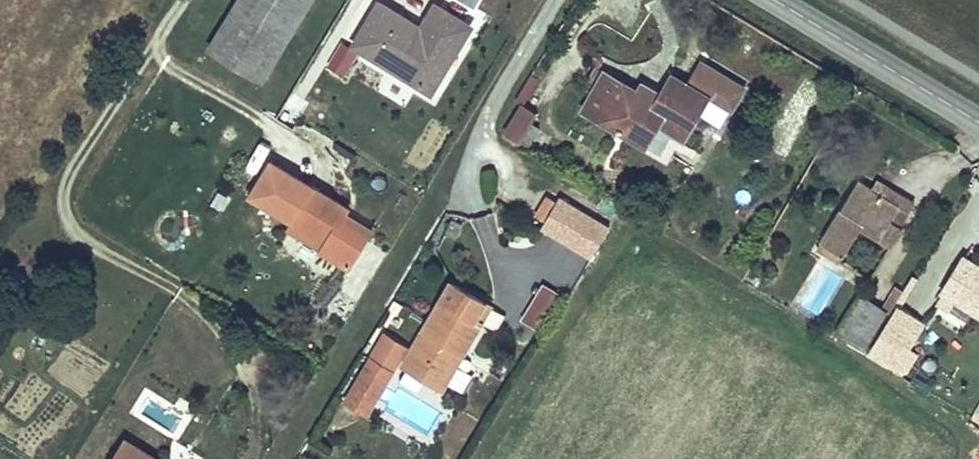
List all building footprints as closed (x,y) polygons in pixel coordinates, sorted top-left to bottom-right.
[(311,0),(239,0),(209,48),(210,49),(261,80),(311,0)] [(475,9),(480,0),(459,0),(475,9)] [(441,71),(467,27),(436,8),(422,31),(420,34),(414,30),(416,28),(380,6),(357,44),(423,84),(434,66),(441,71)] [(344,74),(357,52),(342,44),(329,65),(344,74)] [(261,80),(210,49),(205,57),(256,88),(261,80)] [(667,166),(708,96),(731,110),(744,88),(702,63),(689,84),(673,75),(662,93),(657,102),(638,90),(605,71),(605,72),(594,90),(580,115),(667,166)] [(430,88),(441,71),(434,66),(423,84),(430,88)] [(594,90),(605,72),(597,67),(586,86),(594,90)] [(657,102),(662,93),(643,82),(638,90),(657,102)] [(520,142),(530,124),(537,113),(523,104),(505,134),(520,142)] [(529,147),(539,130),(530,124),(520,142),(529,147)] [(231,142),(235,136),(227,131),(223,137),(231,142)] [(293,220),(314,188),(271,161),(251,195),(293,220)] [(844,256),(861,228),(892,247),(903,229),(900,227),(891,221),(901,206),(886,197),(883,202),(878,198),(881,194),(872,188),(859,180),(821,242),(822,242),(843,256),(844,256)] [(915,204),(877,180),(872,188),(881,194),(886,197),(901,206),(891,221),(900,227),(915,204)] [(369,235),(342,219),(348,208),(314,188),(293,220),(334,246),(329,256),(349,268),(369,235)] [(220,210),(227,197),(218,192),(211,205),(220,210)] [(559,196),(541,225),(594,258),(612,228),(559,196)] [(375,225),(348,208),(342,219),(369,235),(375,225)] [(334,246),(293,220),(287,230),(329,256),(334,246)] [(455,240),(462,225),(451,220),(445,235),(455,240)] [(843,256),(822,242),(818,249),(839,262),(843,256)] [(964,259),(943,293),(944,293),(938,303),(948,309),(955,299),(978,314),(978,268),(964,259)] [(840,281),(821,269),(801,302),(820,314),(840,281)] [(758,288),(761,281),(750,274),(745,281),(758,288)] [(463,353),(481,323),(475,318),(485,303),(452,283),(403,365),(437,385),(454,356),(450,353),(453,347),(457,350),(463,353)] [(538,328),(558,296),(542,287),(522,319),(538,328)] [(889,314),(903,291),(897,287),(882,310),(887,313),(889,314)] [(865,350),(887,313),(882,310),(860,295),(837,332),(865,350)] [(481,323),(491,307),(485,303),(475,318),(481,323)] [(896,369),(923,325),(898,309),(870,352),(896,369)] [(442,388),(463,353),(457,350),(454,356),(437,385),(442,388)] [(394,361),(377,351),(372,360),(389,369),(394,361)] [(367,413),(391,371),(389,369),(372,360),(347,401),(367,413)] [(126,440),(114,458),(157,458),(126,440)]
